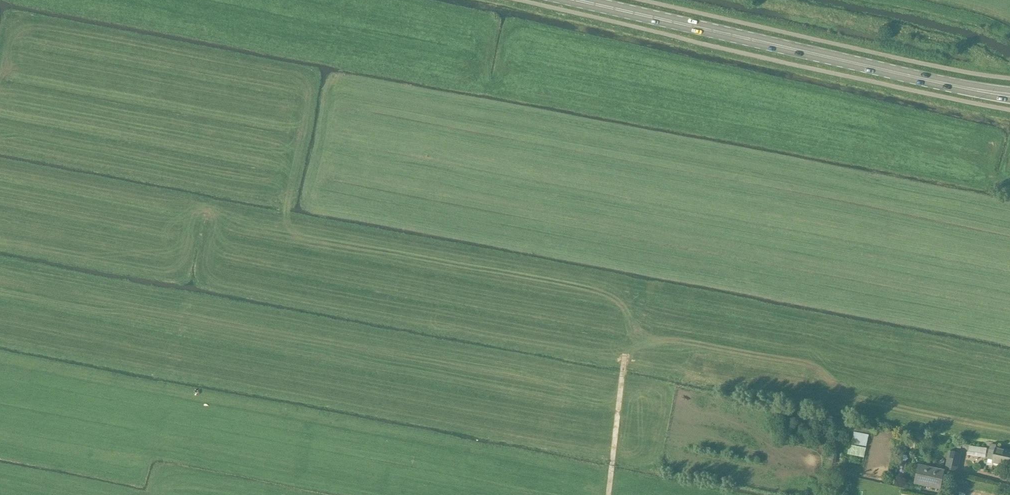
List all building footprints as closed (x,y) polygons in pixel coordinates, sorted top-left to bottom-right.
[(854,433),(852,445),(866,447),(870,427),(856,424),(856,422),(836,418),(834,429),(854,433)] [(969,446),(968,452),(984,454),(985,448),(969,446)] [(993,460),(993,463),(1009,467),(1009,451),(996,448),(995,451),(990,449),(988,459),(993,460)] [(962,454),(949,451),(945,469),(958,472),(962,454)] [(944,471),(919,465),(915,484),(940,490),(944,471)]
